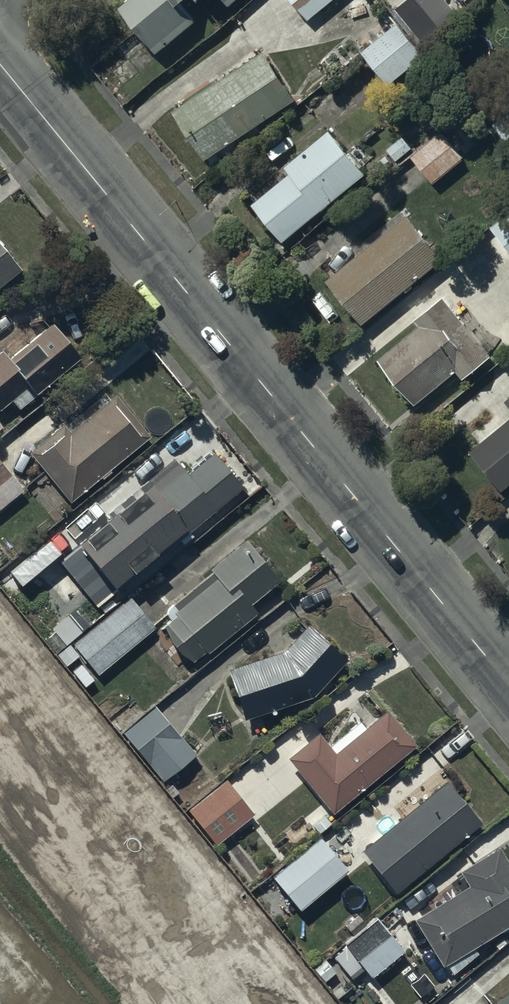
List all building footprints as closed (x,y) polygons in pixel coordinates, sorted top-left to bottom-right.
[(120,11),(157,57),(196,25),(182,8),(192,0),(133,0),(120,11)] [(229,9),(240,0),(222,0),(229,9)] [(306,23),(335,0),(287,0),(306,23)] [(395,12),(424,45),(458,16),(443,0),(409,0),(395,12)] [(394,25),(361,53),(391,88),(424,60),(394,25)] [(264,54),(173,115),(204,163),(296,102),(264,54)] [(331,134),(285,171),(291,178),(253,209),(282,245),(366,177),(331,134)] [(444,134),(411,159),(432,186),(465,161),(444,134)] [(409,218),(326,284),(360,328),(443,262),(409,218)] [(22,273),(0,246),(0,291),(22,273)] [(420,330),(378,363),(415,409),(458,375),(464,382),(491,360),(444,301),(415,323),(420,330)] [(0,355),(0,413),(11,404),(18,412),(80,360),(52,326),(8,362),(2,354),(0,355)] [(68,429),(33,457),(73,506),(147,445),(114,404),(74,436),(68,429)] [(468,458),(501,496),(508,490),(508,423),(468,458)] [(119,517),(79,550),(76,552),(114,598),(179,545),(182,549),(195,538),(191,533),(200,526),(207,534),(218,525),(212,517),(242,491),(213,455),(187,476),(174,460),(152,478),(113,509),(119,517)] [(0,465),(0,513),(24,493),(0,465)] [(210,578),(162,614),(170,624),(160,632),(189,668),(205,655),(206,657),(257,617),(250,608),(278,586),(246,545),(208,575),(210,578)] [(129,599),(56,658),(65,670),(80,657),(85,663),(71,674),(84,690),(98,678),(97,677),(154,630),(129,599)] [(282,655),(226,673),(243,726),(313,703),(347,664),(306,628),(282,655)] [(156,707),(121,737),(163,786),(197,756),(156,707)] [(318,737),(287,763),(334,818),(414,749),(385,715),(364,733),(358,725),(333,746),(339,752),(334,757),(318,737)] [(479,817),(445,776),(360,846),(394,887),(479,817)] [(225,784),(188,814),(216,848),(252,817),(225,784)] [(344,867),(317,834),(269,873),(296,906),(344,867)] [(413,915),(442,959),(445,956),(453,968),(479,945),(479,942),(508,923),(508,861),(497,843),(459,868),(467,880),(413,915)] [(374,913),(341,940),(367,972),(400,945),(374,913)] [(490,1001),(492,1003),(508,1003),(508,986),(490,1001)]
